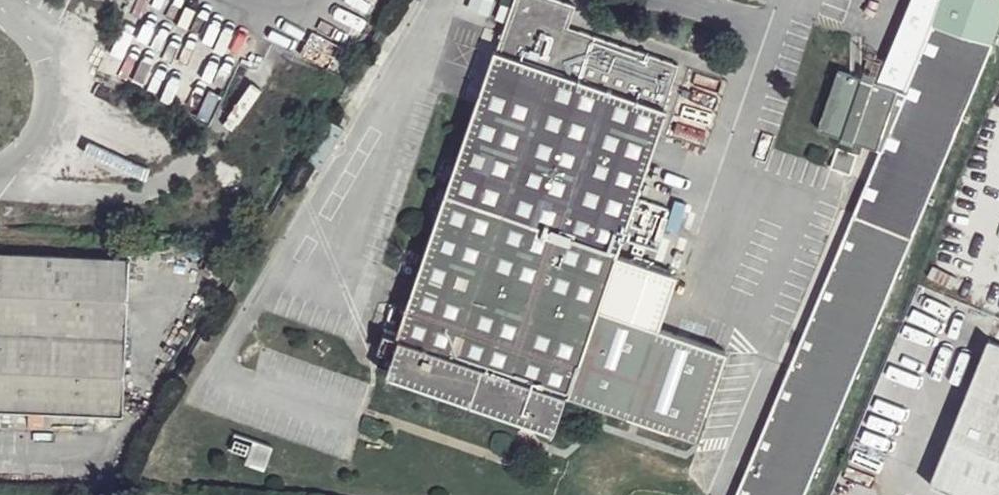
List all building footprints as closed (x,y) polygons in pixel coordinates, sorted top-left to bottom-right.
[(569,0),(509,0),(493,48),(374,373),(551,430),(566,393),(697,441),(726,348),(656,323),(674,273),(613,248),(680,60),(566,24),(574,2),(569,0)] [(466,9),(488,16),(493,0),(469,0),(466,9)] [(946,0),(938,20),(911,85),(881,72),(848,59),(845,58),(821,116),(883,142),(736,494),(805,494),(994,41),(998,25),(998,0),(946,0)] [(881,72),(911,85),(938,20),(946,0),(911,0),(881,72)] [(0,252),(0,408),(118,413),(124,259),(0,252)] [(988,341),(931,479),(970,494),(998,494),(998,345),(988,341)]
